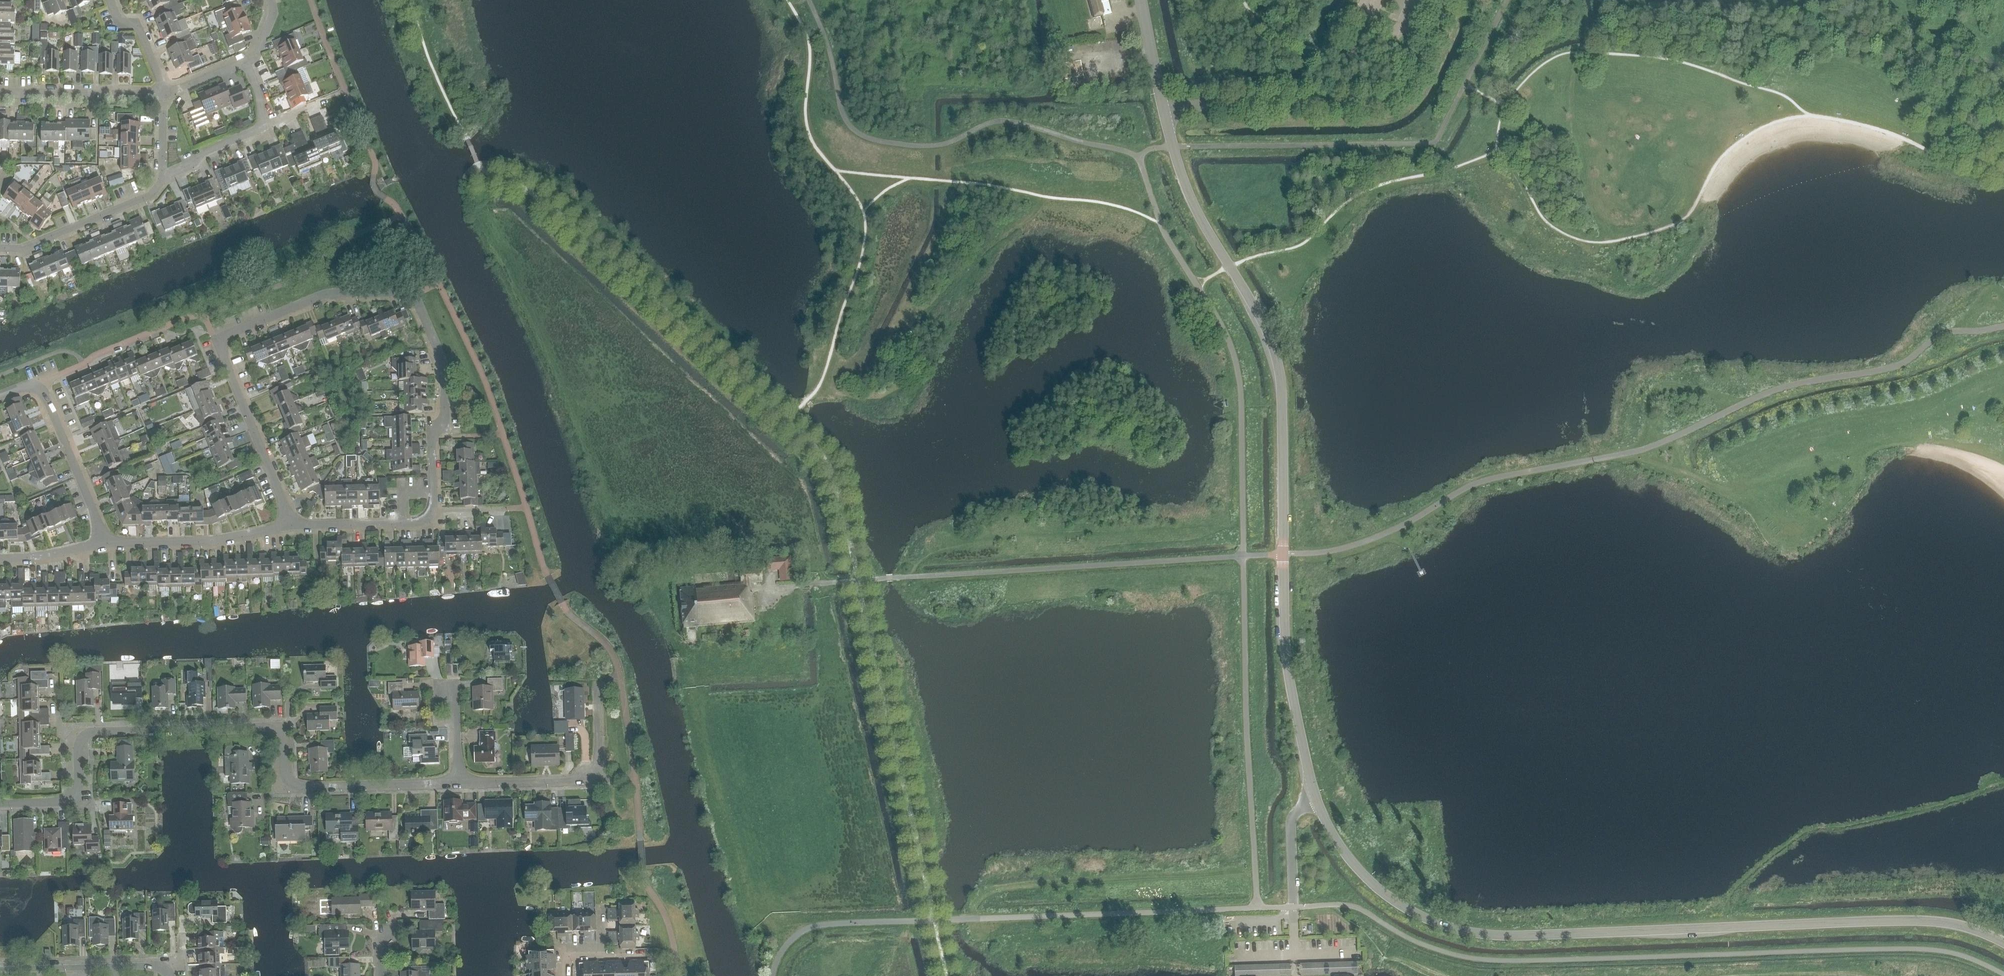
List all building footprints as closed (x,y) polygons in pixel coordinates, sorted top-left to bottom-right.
[(49,1),(42,4),(47,16),(54,13),(55,16),(66,11),(62,0),(49,0),(49,1)] [(76,0),(70,3),(72,9),(73,8),(78,6),(76,0)] [(147,0),(152,10),(164,5),(166,10),(178,5),(176,0),(148,0),(147,0)] [(1106,1),(1106,0),(1088,0),(1093,18),(1102,15),(1101,14),(1110,12),(1108,1),(1106,1)] [(15,23),(15,10),(12,10),(12,4),(0,4),(0,23),(15,23)] [(178,5),(166,10),(168,15),(156,20),(160,30),(178,22),(175,17),(182,14),(180,10),(178,5)] [(82,13),(79,6),(78,6),(73,8),(73,9),(75,15),(82,13)] [(228,8),(217,12),(215,13),(216,15),(215,16),(216,19),(218,24),(221,29),(222,30),(227,28),(227,27),(246,20),(244,14),(243,14),(241,9),(230,13),(228,8)] [(78,23),(75,15),(73,9),(66,12),(71,26),(78,23)] [(180,39),(190,35),(186,25),(184,20),(178,23),(178,22),(160,30),(164,40),(178,34),(180,39)] [(249,25),(246,20),(227,27),(227,28),(230,34),(225,36),(229,47),(242,42),(240,35),(250,31),(248,25),(249,25)] [(14,45),(15,31),(11,31),(11,26),(0,25),(0,44),(14,45)] [(40,57),(46,57),(46,72),(58,72),(58,52),(47,52),(48,33),(41,33),(40,57)] [(118,41),(118,44),(125,45),(125,41),(136,41),(134,34),(118,34),(118,41)] [(297,41),(294,34),(273,42),(276,49),(277,48),(282,58),(299,51),(295,41),(297,41)] [(182,44),(168,50),(172,60),(190,52),(188,47),(194,44),(192,40),(190,35),(180,39),(182,44)] [(14,66),(15,53),(11,52),(11,47),(0,46),(0,66),(14,66)] [(89,49),(89,53),(82,53),(82,72),(94,72),(94,49),(89,49)] [(284,69),(286,75),(293,72),(299,70),(297,64),(303,61),(299,51),(282,58),(286,68),(284,69)] [(76,72),(76,53),(64,52),(64,72),(76,72)] [(190,52),(172,60),(176,70),(190,64),(190,65),(192,68),(192,69),(207,63),(204,56),(200,57),(199,55),(192,58),(190,52)] [(112,75),(112,55),(100,55),(100,74),(112,75)] [(130,75),(130,55),(118,55),(118,75),(130,75)] [(282,83),(286,93),(304,86),(299,76),(295,78),(293,72),(286,75),(278,78),(280,84),(282,83)] [(233,106),(234,109),(247,103),(241,88),(231,92),(227,92),(224,84),(211,89),(220,110),(232,105),(233,106)] [(1121,94),(1127,92),(1125,84),(1118,85),(1121,94)] [(304,86),(286,93),(290,103),(289,104),(291,110),(304,105),(302,99),(308,96),(304,86)] [(220,110),(211,89),(199,95),(202,102),(194,105),(196,110),(189,113),(196,129),(211,123),(208,115),(220,110)] [(282,107),(275,110),(277,116),(284,113),(282,107)] [(9,142),(9,141),(9,124),(10,124),(10,122),(6,122),(6,112),(0,112),(0,142),(9,142)] [(9,141),(21,141),(21,115),(17,115),(17,123),(13,123),(13,124),(10,124),(9,124),(9,141)] [(21,115),(21,141),(33,141),(34,125),(29,125),(29,123),(26,123),(26,115),(21,115)] [(140,136),(140,124),(140,123),(135,123),(135,115),(117,115),(117,124),(122,124),(122,130),(114,130),(114,135),(140,136)] [(65,141),(66,141),(73,141),(73,150),(77,150),(78,121),(65,121),(65,124),(66,124),(65,141)] [(96,129),(94,129),(90,129),(90,121),(78,121),(77,150),(82,150),(82,141),(96,141),(96,129)] [(53,150),(54,125),(50,125),(50,124),(41,124),(41,142),(48,142),(48,150),(53,150)] [(66,124),(65,124),(57,124),(57,125),(54,125),(53,150),(58,150),(58,142),(66,142),(66,141),(65,141),(66,124)] [(342,138),(338,140),(335,131),(329,133),(325,125),(320,127),(330,152),(340,148),(342,153),(347,151),(342,138)] [(225,127),(214,132),(217,139),(228,134),(225,127)] [(312,140),(314,147),(315,147),(319,157),(330,152),(320,127),(314,129),(318,138),(312,140)] [(140,136),(114,135),(114,140),(122,140),(122,147),(140,148),(140,136)] [(306,140),(300,143),(311,168),(322,164),(319,157),(315,147),(314,147),(309,149),(306,140)] [(290,168),(291,168),(296,166),(299,173),(311,168),(300,143),(294,145),(296,148),(294,149),(292,146),(283,150),(289,165),(290,168)] [(272,172),(289,165),(283,150),(281,144),(274,147),(275,149),(265,153),(272,172)] [(140,148),(122,147),(121,159),(147,160),(148,155),(140,155),(140,148)] [(272,172),(265,153),(255,157),(254,156),(248,158),(253,171),(259,168),(262,176),(272,172)] [(147,160),(121,159),(121,166),(121,172),(139,172),(139,164),(147,164),(147,160)] [(241,163),(231,167),(238,186),(241,193),(251,189),(249,182),(245,174),(251,172),(245,159),(240,161),(241,163)] [(220,170),(214,172),(220,187),(223,193),(228,190),(231,197),(241,193),(238,186),(231,167),(221,171),(220,170)] [(121,174),(108,178),(111,188),(124,184),(121,174)] [(30,183),(34,186),(39,180),(35,177),(30,183)] [(96,200),(89,183),(82,186),(79,178),(75,180),(84,203),(88,202),(88,203),(96,200)] [(100,178),(89,183),(96,200),(96,198),(99,197),(99,198),(103,197),(106,204),(110,203),(107,195),(100,178)] [(209,182),(199,186),(206,205),(217,201),(216,201),(222,199),(213,178),(208,181),(209,182)] [(84,203),(75,180),(70,182),(73,189),(66,192),(73,209),(81,206),(81,205),(84,203)] [(13,205),(29,185),(25,182),(20,188),(14,184),(3,198),(13,205)] [(29,185),(13,205),(22,213),(33,198),(28,194),(33,188),(29,185)] [(196,210),(206,205),(199,186),(189,191),(188,189),(182,191),(188,204),(193,202),(196,210)] [(62,208),(68,206),(69,205),(64,192),(57,195),(62,208)] [(33,198),(22,213),(32,220),(48,200),(44,196),(39,203),(33,198)] [(32,220),(29,223),(39,230),(52,215),(46,210),(52,203),(48,200),(32,220)] [(178,204),(168,208),(175,227),(186,223),(184,220),(182,215),(188,213),(183,200),(177,202),(178,204)] [(165,231),(175,227),(168,208),(158,213),(157,211),(151,213),(157,226),(162,224),(165,231)] [(149,222),(144,224),(143,225),(140,217),(129,222),(131,226),(137,242),(137,243),(138,243),(140,249),(145,247),(141,239),(154,234),(149,222)] [(126,247),(137,242),(131,226),(127,228),(127,227),(124,228),(121,221),(116,223),(126,247)] [(112,234),(109,236),(115,251),(126,247),(116,223),(112,224),(115,232),(112,233),(112,234)] [(98,230),(94,232),(104,256),(115,251),(109,236),(105,237),(105,236),(101,237),(98,230)] [(90,243),(87,245),(93,260),(104,256),(94,232),(90,234),(93,241),(90,242),(90,243)] [(93,260),(87,245),(83,246),(83,245),(75,248),(75,250),(80,261),(82,265),(88,262),(91,270),(96,268),(93,260)] [(75,250),(70,252),(74,264),(80,261),(75,250)] [(58,272),(52,257),(48,258),(48,257),(45,259),(42,251),(37,253),(47,277),(58,273),(58,272)] [(55,255),(52,257),(58,272),(58,273),(61,280),(66,278),(63,271),(70,268),(69,266),(64,255),(63,251),(55,254),(55,255)] [(70,252),(64,255),(69,266),(74,264),(70,252)] [(47,277),(37,253),(33,255),(36,262),(33,264),(33,265),(29,266),(36,282),(47,277)] [(8,271),(7,288),(7,296),(13,296),(13,288),(20,288),(20,270),(12,270),(12,271),(8,271)] [(399,313),(394,315),(393,312),(383,316),(381,310),(377,312),(379,317),(385,331),(390,329),(391,331),(406,325),(404,321),(409,318),(406,310),(401,313),(399,313)] [(343,319),(341,313),(333,317),(335,322),(341,335),(346,333),(347,335),(361,330),(359,323),(356,317),(350,320),(349,317),(343,319)] [(373,317),(359,323),(361,330),(363,335),(370,333),(371,336),(380,332),(383,339),(388,337),(385,331),(379,317),(373,320),(373,317)] [(312,322),(298,327),(299,329),(296,331),(304,351),(306,350),(311,340),(312,340),(311,336),(317,334),(315,328),(312,322)] [(329,322),(315,328),(317,334),(319,340),(326,338),(327,341),(336,337),(339,344),(344,342),(341,335),(335,322),(330,324),(329,322)] [(284,336),(290,349),(292,348),(301,352),(304,351),(296,331),(284,336)] [(273,340),(282,360),(284,359),(288,350),(290,349),(284,336),(273,340)] [(279,361),(282,360),(273,340),(262,345),(268,358),(271,364),(279,361)] [(188,359),(197,362),(200,361),(192,342),(180,347),(186,360),(188,359)] [(258,344),(245,349),(244,350),(249,362),(255,359),(256,363),(259,362),(268,365),(271,364),(268,358),(262,345),(259,346),(258,344)] [(174,363),(176,369),(177,371),(180,370),(184,361),(186,360),(180,347),(170,351),(169,351),(174,363)] [(163,367),(165,367),(174,370),(176,369),(174,363),(169,351),(170,351),(169,349),(157,354),(163,367)] [(130,360),(124,362),(123,363),(130,378),(131,378),(132,383),(140,380),(138,375),(140,374),(135,363),(136,363),(134,359),(135,358),(132,353),(128,354),(130,360)] [(146,358),(154,378),(157,377),(161,368),(163,367),(157,354),(146,358)] [(120,364),(115,366),(113,367),(120,383),(121,382),(123,387),(130,384),(128,379),(130,378),(123,363),(124,362),(122,357),(118,359),(120,364)] [(140,377),(143,376),(152,379),(154,378),(146,358),(136,363),(135,363),(140,374),(140,377)] [(416,374),(416,369),(415,358),(392,359),(392,368),(397,372),(399,372),(399,380),(404,380),(413,380),(413,374),(416,374)] [(110,368),(103,371),(109,384),(110,387),(111,386),(113,391),(120,388),(118,383),(120,383),(113,367),(115,366),(112,361),(108,363),(110,368)] [(196,374),(199,381),(211,376),(208,369),(196,374)] [(92,376),(100,395),(103,394),(107,385),(109,384),(103,371),(92,376)] [(287,373),(281,376),(283,382),(289,379),(287,373)] [(87,393),(89,393),(98,396),(100,395),(92,376),(81,380),(87,393)] [(404,380),(404,382),(398,382),(399,391),(404,390),(404,391),(421,390),(421,389),(421,383),(427,383),(427,379),(420,379),(413,380),(404,380)] [(87,394),(87,393),(81,380),(70,385),(75,398),(73,398),(77,406),(90,401),(87,394)] [(212,399),(214,398),(208,384),(196,389),(199,396),(195,397),(200,408),(213,403),(212,399)] [(270,391),(272,396),(276,405),(278,404),(280,408),(293,403),(299,400),(298,398),(289,393),(288,391),(285,393),(282,386),(270,391)] [(404,391),(404,393),(399,393),(399,401),(404,401),(421,401),(421,400),(421,394),(427,394),(427,389),(421,389),(421,390),(404,391)] [(24,412),(26,411),(20,397),(8,402),(10,408),(7,410),(12,421),(25,416),(24,412)] [(422,413),(421,405),(427,405),(427,400),(421,400),(421,401),(404,401),(405,404),(399,404),(399,412),(405,412),(405,413),(422,413)] [(211,424),(223,419),(217,406),(215,407),(213,403),(200,408),(194,411),(197,417),(195,419),(201,426),(201,428),(210,424),(211,424)] [(280,408),(284,419),(298,414),(304,411),(302,408),(294,404),(293,403),(280,408)] [(284,424),(289,436),(289,437),(298,434),(302,433),(299,426),(302,425),(298,414),(284,419),(286,423),(284,424)] [(83,429),(95,424),(98,422),(95,415),(80,422),(83,429)] [(12,422),(8,423),(14,440),(21,438),(22,437),(23,437),(35,432),(34,432),(32,427),(29,418),(27,419),(25,416),(12,421),(12,422)] [(419,428),(419,423),(411,423),(411,417),(385,417),(385,428),(392,428),(419,428)] [(201,428),(206,438),(221,432),(221,431),(218,425),(224,423),(223,419),(211,424),(210,424),(201,428)] [(118,436),(112,421),(103,425),(90,430),(91,431),(92,434),(96,444),(98,443),(100,446),(113,441),(119,439),(118,436)] [(158,427),(149,431),(151,437),(160,433),(158,427)] [(221,432),(206,438),(210,448),(225,442),(225,440),(223,435),(228,433),(226,428),(221,431),(221,432)] [(419,433),(419,428),(392,428),(392,439),(411,439),(411,433),(419,433)] [(39,443),(35,432),(23,437),(22,437),(21,438),(26,449),(39,443)] [(331,432),(325,434),(328,443),(334,440),(335,440),(331,432)] [(281,453),(309,441),(307,436),(300,439),(298,434),(289,437),(280,441),(283,447),(279,448),(281,453)] [(214,458),(230,452),(227,445),(232,443),(230,438),(225,440),(225,442),(210,448),(214,458)] [(113,441),(100,446),(104,457),(118,452),(117,450),(120,441),(119,439),(113,441)] [(411,444),(411,439),(392,439),(393,450),(420,449),(420,444),(411,444)] [(173,450),(182,446),(180,441),(171,445),(173,450)] [(311,446),(309,441),(281,453),(283,457),(287,456),(289,461),(306,454),(304,449),(311,446)] [(39,443),(26,449),(31,460),(44,454),(39,443)] [(460,444),(460,451),(457,451),(457,464),(459,464),(459,463),(474,463),(473,444),(460,444)] [(123,464),(131,460),(126,449),(124,450),(118,452),(104,457),(109,469),(123,464)] [(393,450),(386,450),(386,461),(393,461),(412,460),(412,455),(420,454),(420,449),(393,450)] [(230,471),(242,466),(239,458),(233,461),(230,452),(214,458),(218,468),(227,465),(230,471)] [(29,471),(30,474),(49,466),(44,454),(31,460),(31,462),(29,471)] [(159,458),(163,468),(172,464),(168,454),(159,458)] [(288,468),(290,472),(317,461),(315,456),(309,459),(306,454),(289,461),(291,466),(288,468)] [(393,472),(412,471),(412,477),(420,476),(420,471),(420,466),(412,466),(412,460),(393,461),(393,472)] [(297,481),(315,474),(312,469),(319,466),(317,461),(290,472),(292,477),(295,476),(297,481)] [(454,477),(460,477),(460,475),(477,475),(480,475),(479,462),(474,463),(459,463),(459,464),(460,472),(454,472),(454,477)] [(172,464),(163,468),(166,474),(176,474),(172,464)] [(46,487),(58,482),(52,468),(50,469),(49,466),(30,474),(30,476),(39,480),(40,482),(43,481),(46,487)] [(12,468),(6,471),(9,477),(15,474),(12,468)] [(114,471),(102,477),(108,491),(110,490),(112,493),(131,485),(130,483),(121,479),(120,476),(117,478),(114,471)] [(250,471),(239,476),(242,483),(253,478),(250,471)] [(313,492),(317,494),(322,486),(319,484),(315,474),(297,481),(301,491),(308,489),(309,493),(313,492)] [(460,487),(477,487),(477,475),(460,475),(460,477),(460,484),(454,484),(454,489),(460,489),(460,487)] [(368,479),(369,509),(374,509),(374,505),(380,505),(380,499),(387,498),(386,488),(386,478),(378,479),(378,486),(373,487),(373,479),(368,479)] [(364,509),(369,509),(368,479),(363,479),(363,487),(357,487),(358,506),(364,506),(364,509)] [(341,487),(336,488),(336,506),(342,506),(342,510),(347,510),(346,480),(341,480),(341,487)] [(358,506),(357,487),(352,487),(351,480),(346,480),(347,510),(352,510),(352,506),(358,506)] [(111,498),(114,505),(129,499),(129,497),(132,488),(131,485),(112,493),(113,497),(111,498)] [(241,494),(234,497),(241,512),(248,509),(247,507),(251,505),(243,486),(243,485),(238,487),(241,494)] [(257,487),(255,488),(246,485),(243,486),(251,505),(255,504),(256,506),(263,503),(257,487)] [(322,486),(317,494),(320,496),(320,500),(325,500),(325,507),(336,506),(336,488),(325,488),(322,486)] [(64,487),(53,492),(56,499),(67,495),(64,487)] [(464,499),(464,501),(464,506),(482,506),(482,498),(477,498),(477,487),(460,487),(460,489),(460,500),(464,499)] [(220,495),(221,496),(229,515),(233,513),(233,515),(241,512),(234,497),(228,500),(225,493),(220,495)] [(211,525),(217,522),(226,518),(225,516),(229,515),(221,496),(218,497),(214,506),(212,506),(213,510),(208,512),(211,525)] [(122,524),(122,525),(138,500),(134,497),(129,499),(114,505),(122,524)] [(313,499),(311,502),(308,507),(312,509),(317,501),(313,499)] [(143,503),(138,500),(122,525),(123,525),(143,524),(143,507),(143,503)] [(179,500),(167,500),(167,507),(167,521),(179,521),(179,509),(179,502),(179,500)] [(145,507),(143,507),(143,524),(151,524),(151,522),(155,522),(154,501),(152,501),(145,507)] [(164,507),(157,501),(154,501),(155,522),(167,521),(167,507),(164,507)] [(56,511),(49,514),(55,530),(63,526),(62,524),(66,523),(58,504),(58,503),(58,502),(53,504),(56,511)] [(71,505),(70,505),(60,502),(58,503),(58,504),(66,523),(69,521),(70,523),(78,520),(71,505)] [(191,523),(191,502),(179,502),(179,509),(179,521),(179,523),(191,523)] [(195,525),(209,525),(211,525),(208,512),(203,512),(203,508),(201,508),(193,502),(191,502),(191,523),(195,523),(195,525)] [(35,512),(35,513),(44,532),(47,530),(48,533),(55,530),(49,514),(42,517),(40,510),(35,512)] [(23,529),(26,542),(41,536),(40,533),(44,532),(35,513),(33,514),(28,523),(27,523),(28,527),(23,529)] [(9,542),(24,542),(26,542),(23,529),(18,529),(17,525),(15,525),(8,519),(5,519),(5,540),(9,540),(9,542)] [(485,524),(481,524),(481,531),(481,537),(481,544),(482,544),(488,544),(488,547),(503,546),(503,533),(496,533),(496,530),(486,530),(485,524)] [(466,538),(457,538),(458,555),(471,554),(470,538),(470,532),(465,532),(466,538)] [(327,547),(320,547),(320,561),(336,560),(336,558),(342,558),(342,550),(342,544),(342,537),(337,537),(337,543),(327,544),(327,547)] [(481,537),(470,538),(471,554),(482,554),(482,544),(481,544),(481,537)] [(445,542),(438,542),(438,548),(439,548),(439,555),(458,555),(457,538),(445,538),(445,542)] [(401,549),(395,549),(396,568),(407,567),(406,540),(401,540),(401,549)] [(411,540),(406,540),(407,567),(417,567),(417,548),(411,548),(411,540)] [(423,548),(417,548),(417,567),(428,567),(428,540),(422,540),(423,548)] [(433,540),(428,540),(428,567),(439,567),(439,555),(439,548),(438,548),(433,548),(433,540)] [(384,549),(384,553),(385,553),(385,566),(385,568),(396,568),(395,549),(390,549),(390,541),(384,541),(385,549),(384,549)] [(354,567),(366,566),(366,550),(367,550),(367,544),(362,544),(362,550),(354,550),(354,567)] [(385,553),(384,553),(378,553),(378,549),(367,550),(366,550),(366,566),(385,566),(385,553)] [(342,567),(354,567),(354,550),(342,550),(342,558),(342,567)] [(276,553),(271,553),(271,559),(272,559),(272,560),(273,576),(274,576),(275,576),(275,580),(285,579),(284,576),(286,576),(285,573),(285,559),(284,559),(276,559),(276,553)] [(306,562),(300,562),(299,558),(289,559),(289,553),(284,553),(284,559),(285,559),(285,573),(291,573),(291,575),(307,575),(306,562)] [(236,561),(237,561),(237,578),(239,578),(239,582),(249,582),(248,578),(249,578),(249,561),(248,561),(241,561),(240,555),(235,555),(236,561)] [(247,555),(248,561),(249,561),(249,578),(261,577),(261,561),(260,561),(252,561),(252,555),(250,555),(247,555)] [(260,561),(261,561),(261,577),(263,577),(263,581),(273,581),(272,577),(274,577),(274,576),(273,576),(272,560),(264,561),(264,555),(259,555),(260,561)] [(228,556),(223,556),(224,562),(225,566),(226,578),(227,578),(227,582),(236,582),(236,578),(237,578),(237,561),(236,561),(228,562),(228,556)] [(779,557),(780,566),(783,568),(791,567),(790,556),(779,557)] [(200,560),(200,566),(200,573),(201,573),(201,583),(202,583),(203,583),(203,587),(213,587),(213,582),(213,566),(212,566),(205,566),(204,560),(200,560)] [(212,566),(213,566),(213,582),(215,582),(215,587),(217,587),(225,586),(225,582),(226,582),(226,578),(225,566),(216,566),(216,560),(212,560),(212,566)] [(146,583),(146,585),(147,585),(147,589),(157,589),(157,585),(158,585),(159,585),(159,571),(157,571),(157,569),(159,569),(159,562),(154,562),(154,568),(146,569),(146,583)] [(131,573),(125,573),(125,586),(140,586),(140,583),(146,583),(146,569),(146,563),(141,563),(141,569),(131,569),(131,573)] [(166,571),(159,571),(159,585),(158,585),(158,587),(159,587),(159,591),(161,591),(169,591),(169,587),(171,587),(170,570),(171,570),(171,564),(166,565),(166,571)] [(171,570),(170,570),(171,587),(171,591),(181,591),(181,587),(183,587),(182,570),(183,570),(183,564),(178,564),(178,570),(171,570)] [(183,587),(193,587),(194,591),(197,594),(202,595),(202,583),(201,583),(201,573),(200,573),(200,566),(194,566),(194,570),(183,570),(182,570),(183,587)] [(749,583),(762,582),(761,569),(740,571),(741,584),(703,587),(704,589),(696,589),(696,587),(681,589),(685,627),(755,621),(753,593),(750,593),(749,583)] [(117,598),(117,584),(110,584),(110,581),(99,581),(99,575),(95,575),(95,582),(95,588),(95,596),(96,596),(101,595),(101,598),(117,598)] [(6,608),(6,600),(11,600),(11,586),(11,580),(6,580),(6,586),(0,586),(0,608),(6,608)] [(11,600),(11,603),(11,608),(23,607),(23,602),(23,590),(23,586),(24,586),(24,580),(19,580),(19,586),(11,586),(11,600)] [(58,606),(59,606),(59,589),(60,589),(60,583),(55,583),(55,589),(48,590),(47,590),(47,606),(48,606),(48,611),(58,611),(58,606)] [(59,606),(71,606),(71,589),(72,589),(72,583),(67,583),(67,589),(60,589),(59,589),(59,606)] [(71,606),(83,605),(83,589),(84,589),(84,583),(79,583),(79,589),(72,589),(71,589),(71,606)] [(36,584),(31,584),(31,590),(23,590),(23,602),(23,607),(24,607),(24,611),(34,611),(34,607),(36,607),(35,590),(36,590),(36,584)] [(36,590),(35,590),(36,607),(36,611),(46,611),(46,607),(47,606),(47,590),(48,590),(48,584),(43,584),(43,590),(36,590)] [(95,588),(84,589),(83,589),(83,605),(96,605),(96,596),(95,596),(95,588)] [(424,658),(433,658),(433,642),(419,642),(419,646),(409,647),(409,667),(424,666),(424,658)] [(509,653),(512,653),(512,644),(505,644),(505,642),(490,642),(490,652),(494,651),(494,660),(510,660),(509,653)] [(321,689),(336,688),(335,676),(325,677),(325,665),(304,666),(304,682),(321,681),(321,689)] [(46,680),(46,672),(31,672),(31,680),(28,680),(28,678),(18,678),(18,679),(19,699),(39,699),(38,688),(48,688),(48,680),(46,680)] [(203,698),(205,698),(205,683),(197,683),(197,672),(185,673),(185,684),(189,684),(190,697),(187,697),(187,708),(197,707),(196,705),(203,705),(203,698)] [(93,690),(100,689),(100,674),(87,675),(87,682),(77,682),(77,707),(93,706),(93,690)] [(487,679),(487,686),(487,687),(472,687),(473,695),(475,695),(475,710),(491,710),(491,691),(503,691),(502,678),(487,679)] [(168,694),(175,694),(175,680),(162,680),(162,687),(152,687),(153,709),(168,708),(168,694)] [(121,705),(135,705),(135,698),(142,698),(142,683),(130,683),(113,684),(113,704),(121,704),(121,705)] [(418,693),(403,693),(403,683),(388,683),(388,694),(393,694),(393,710),(402,710),(402,709),(418,709),(418,693)] [(262,707),(270,707),(270,700),(280,700),(280,686),(269,686),(269,685),(253,685),(254,708),(262,707)] [(235,702),(245,702),(245,689),(234,690),(234,688),(218,688),(218,708),(221,707),(222,709),(235,708),(235,702)] [(567,716),(583,716),(582,690),(560,690),(560,691),(566,691),(566,719),(567,719),(567,716)] [(39,699),(19,699),(19,700),(19,712),(28,712),(29,718),(49,717),(49,709),(39,709),(39,699)] [(328,720),(337,720),(336,707),(320,707),(320,715),(308,715),(308,730),(328,730),(328,720)] [(49,717),(29,718),(29,723),(19,723),(20,736),(15,736),(15,737),(40,736),(39,726),(49,725),(49,717)] [(568,734),(568,722),(554,722),(554,734),(568,734)] [(480,747),(474,747),(475,763),(495,762),(494,752),(496,752),(499,749),(499,745),(496,743),(494,743),(494,741),(495,741),(495,732),(480,732),(480,747)] [(427,742),(427,734),(408,735),(409,743),(412,743),(412,748),(403,748),(404,757),(413,757),(420,757),(420,764),(439,764),(439,756),(435,756),(435,742),(427,742)] [(566,752),(569,752),(574,752),(573,734),(565,734),(566,752)] [(50,754),(50,753),(50,746),(40,746),(40,736),(15,737),(20,737),(20,750),(29,749),(30,755),(50,754)] [(321,741),(321,747),(321,749),(309,749),(309,759),(311,759),(311,772),(327,772),(327,753),(334,753),(334,741),(321,741)] [(248,764),(248,753),(248,752),(240,753),(240,746),(235,746),(234,747),(230,747),(229,747),(228,747),(227,747),(226,748),(225,749),(225,750),(225,751),(225,752),(225,777),(230,777),(231,784),(249,783),(249,770),(250,770),(250,763),(248,764)] [(111,763),(112,781),(134,781),(133,762),(132,763),(132,747),(118,748),(118,763),(111,763)] [(531,765),(558,764),(558,747),(531,747),(531,765)] [(31,782),(51,781),(50,773),(41,773),(40,762),(20,763),(21,784),(16,784),(16,785),(31,784),(31,782)] [(232,818),(229,818),(229,828),(232,828),(232,829),(232,831),(233,832),(234,833),(236,833),(237,833),(238,833),(240,832),(240,831),(241,830),(241,828),(241,827),(254,827),(253,817),(250,817),(250,803),(248,803),(247,793),(231,793),(229,793),(228,794),(227,795),(227,797),(229,807),(232,807),(232,818)] [(566,807),(566,808),(557,808),(558,829),(559,829),(559,826),(566,825),(566,826),(578,825),(578,828),(591,828),(591,822),(589,822),(588,816),(586,816),(586,807),(580,807),(580,800),(571,800),(571,808),(568,808),(568,807),(567,807),(567,806),(566,807)] [(475,804),(462,804),(462,801),(444,802),(444,822),(462,821),(462,819),(476,819),(475,804)] [(486,804),(477,804),(478,821),(487,821),(487,818),(499,818),(499,828),(511,828),(511,818),(512,818),(511,801),(486,802),(486,804)] [(536,831),(558,830),(558,829),(557,808),(551,808),(549,808),(549,803),(539,804),(539,805),(526,805),(526,822),(536,821),(536,831)] [(117,816),(110,816),(110,830),(110,831),(133,830),(133,816),(132,816),(131,804),(113,804),(114,812),(116,812),(117,816)] [(437,810),(432,810),(420,811),(421,815),(405,815),(406,834),(414,834),(414,833),(430,832),(430,830),(438,830),(437,810)] [(398,816),(392,816),(388,816),(388,813),(368,814),(369,831),(389,830),(389,841),(398,840),(398,816)] [(358,817),(351,818),(349,818),(349,814),(328,815),(329,837),(341,836),(341,843),(358,842),(358,817)] [(311,818),(301,818),(296,818),(296,819),(279,819),(279,828),(277,828),(277,841),(304,840),(304,831),(311,831),(311,818)] [(32,821),(15,821),(16,850),(16,851),(33,851),(32,821)] [(67,823),(61,823),(58,823),(58,829),(45,830),(46,852),(53,852),(53,850),(61,849),(68,849),(67,823)] [(87,852),(99,852),(98,837),(91,837),(91,824),(73,825),(74,845),(87,844),(87,852)] [(1,846),(1,852),(10,851),(9,835),(1,836),(1,832),(0,832),(0,846),(1,846)] [(428,909),(429,919),(445,919),(445,904),(434,904),(433,892),(413,893),(413,910),(428,909)] [(360,907),(373,907),(372,895),(359,895),(359,898),(332,899),(332,915),(360,914),(360,907)] [(195,902),(195,904),(192,904),(190,905),(188,907),(188,912),(190,914),(192,915),(196,915),(196,917),(213,917),(213,923),(226,923),(226,907),(217,907),(217,901),(195,902)] [(634,909),(634,902),(619,902),(619,907),(607,908),(608,914),(638,914),(638,909),(634,909)] [(168,918),(175,918),(174,905),(163,905),(163,911),(153,911),(153,931),(168,930),(168,918)] [(572,916),(572,931),(580,931),(580,936),(584,936),(583,912),(579,912),(579,916),(572,916)] [(596,931),(595,916),(588,916),(588,912),(583,912),(584,936),(588,936),(588,931),(596,931)] [(138,927),(145,927),(145,913),(134,914),(134,919),(123,920),(123,940),(139,939),(138,927)] [(557,936),(561,936),(560,913),(556,913),(556,917),(549,917),(549,932),(557,932),(557,936)] [(565,932),(572,931),(572,916),(565,916),(565,913),(560,913),(561,936),(565,936),(565,932)] [(619,926),(635,925),(634,918),(638,918),(638,914),(608,914),(608,922),(619,921),(619,926)] [(115,919),(104,920),(97,917),(89,917),(90,938),(93,938),(93,946),(95,946),(96,947),(98,948),(99,948),(101,948),(103,948),(105,948),(106,947),(107,945),(108,945),(108,933),(115,933),(115,919)] [(78,934),(85,934),(85,920),(73,920),(74,926),(63,926),(63,946),(78,946),(78,934)] [(412,933),(412,934),(412,949),(435,948),(434,932),(434,928),(437,928),(437,921),(419,921),(420,932),(412,933)] [(327,938),(327,949),(324,949),(325,955),(340,955),(340,948),(347,948),(347,932),(334,932),(334,925),(319,925),(319,939),(327,938)] [(635,925),(619,926),(620,932),(608,932),(608,937),(639,937),(638,932),(635,932),(635,925)] [(208,938),(198,938),(198,949),(209,949),(219,948),(219,938),(223,938),(223,932),(208,933),(208,938)] [(639,937),(608,937),(608,943),(620,942),(620,949),(635,949),(635,941),(639,941),(639,937)] [(209,954),(199,954),(199,965),(209,965),(219,964),(219,954),(224,954),(224,948),(219,948),(209,949),(209,954)] [(546,951),(536,951),(528,951),(529,956),(526,956),(526,963),(555,962),(555,955),(546,956),(546,951)] [(350,963),(349,958),(329,958),(329,968),(336,968),(340,968),(340,973),(342,973),(342,975),(359,975),(359,973),(360,972),(360,965),(350,965),(350,963)] [(614,975),(625,975),(625,970),(620,970),(620,961),(614,962),(614,975)] [(636,961),(630,961),(630,970),(625,970),(625,975),(637,975),(636,961)] [(649,975),(648,970),(643,970),(643,961),(636,961),(637,975),(649,975)] [(529,974),(546,974),(546,969),(555,969),(555,962),(526,963),(526,969),(529,969),(529,974)] [(591,962),(584,962),(584,971),(579,972),(579,975),(591,975),(591,962)] [(602,971),(597,971),(597,962),(591,962),(591,975),(602,975),(602,971)] [(614,962),(607,962),(607,971),(602,971),(602,975),(614,975),(614,962)] [(224,970),(224,964),(219,964),(209,965),(209,970),(199,970),(199,975),(224,975),(224,970)] [(401,975),(429,975),(429,966),(411,967),(411,974),(401,974),(401,975)]
